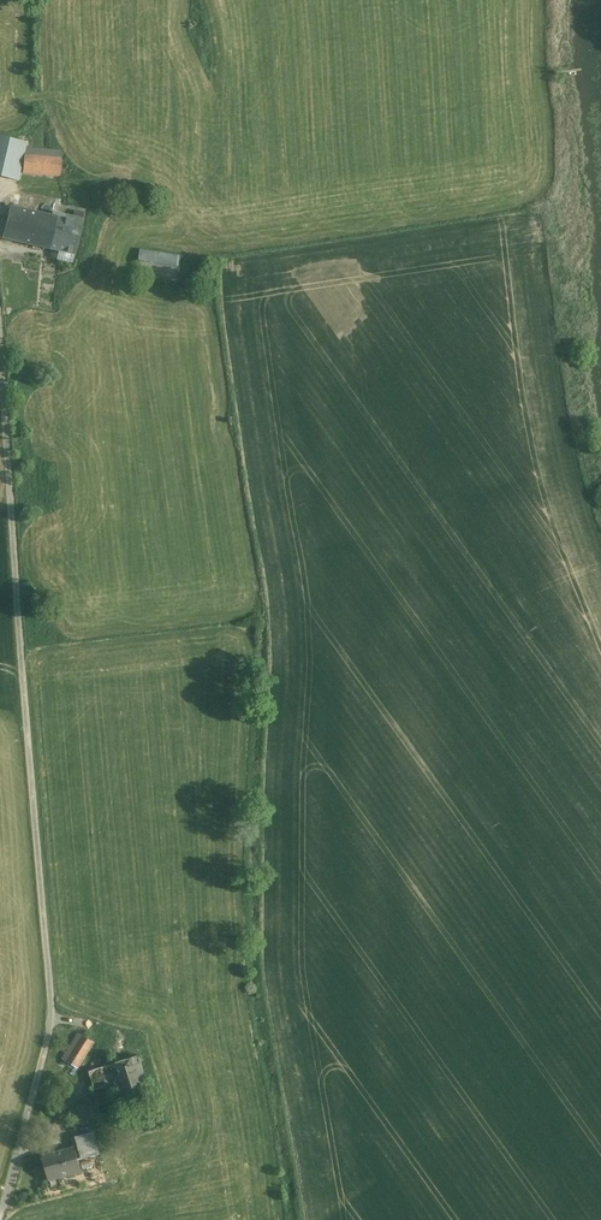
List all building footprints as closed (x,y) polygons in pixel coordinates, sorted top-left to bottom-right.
[(0,137),(0,177),(17,180),(17,181),(23,157),(22,157),(25,148),(26,143),(0,137)] [(39,149),(25,148),(23,155),(22,172),(59,176),(61,152),(39,150),(39,149)] [(56,217),(9,206),(2,238),(49,249),(57,217),(56,217)] [(82,219),(57,213),(56,217),(57,217),(49,249),(58,251),(56,259),(72,263),(82,219)] [(138,251),(135,274),(176,279),(178,256),(138,251)] [(79,1034),(63,1058),(78,1068),(94,1044),(79,1034)] [(139,1057),(123,1061),(129,1081),(116,1084),(122,1101),(150,1092),(139,1057)] [(123,1061),(90,1070),(96,1091),(116,1084),(129,1081),(123,1061)] [(91,1102),(76,1107),(81,1124),(101,1117),(98,1108),(93,1110),(91,1102)] [(78,1147),(43,1156),(50,1181),(82,1172),(79,1160),(100,1154),(94,1132),(84,1135),(87,1144),(78,1147)] [(84,1135),(76,1137),(78,1147),(87,1144),(84,1135)]
